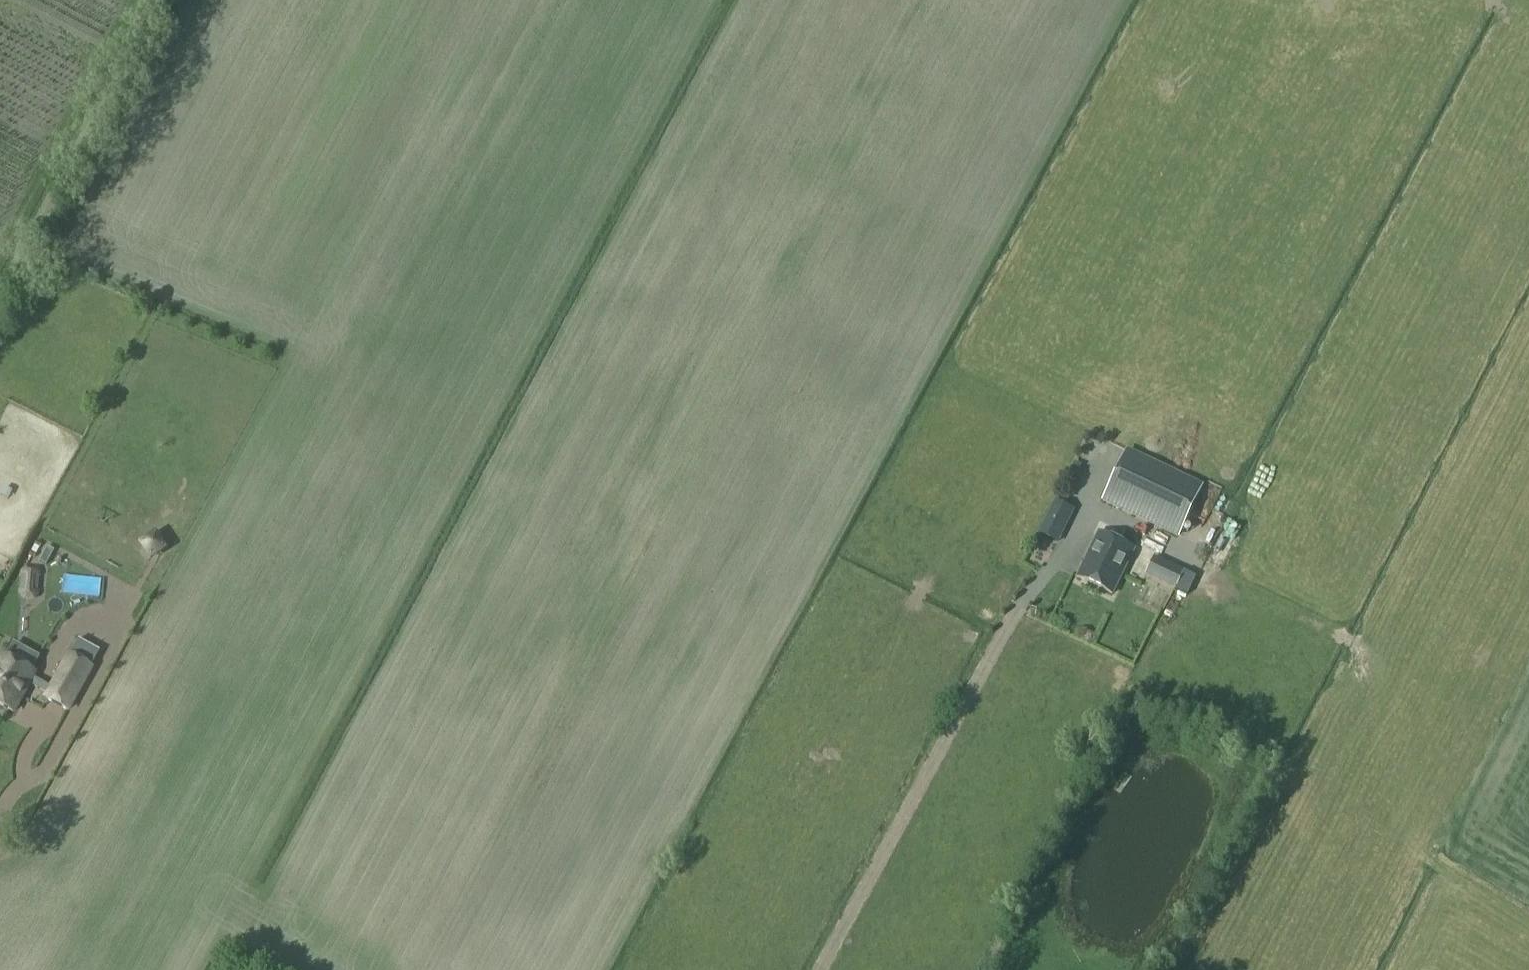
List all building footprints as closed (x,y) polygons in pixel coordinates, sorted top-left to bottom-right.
[(1177,537),(1200,488),(1126,452),(1102,501),(1177,537)] [(1054,482),(1042,499),(1053,507),(1065,489),(1054,482)] [(1057,504),(1043,533),(1060,541),(1073,511),(1057,504)] [(1097,535),(1076,581),(1112,597),(1133,551),(1097,535)] [(1154,559),(1145,579),(1174,593),(1184,573),(1154,559)] [(22,578),(20,596),(23,599),(33,600),(36,598),(38,580),(35,576),(26,575),(22,578)] [(116,627),(82,598),(60,623),(94,653),(116,627)] [(0,660),(0,708),(11,714),(27,685),(47,696),(49,692),(30,681),(33,676),(1,658),(0,660)] [(47,696),(44,700),(66,713),(90,671),(68,659),(49,692),(47,696)]
